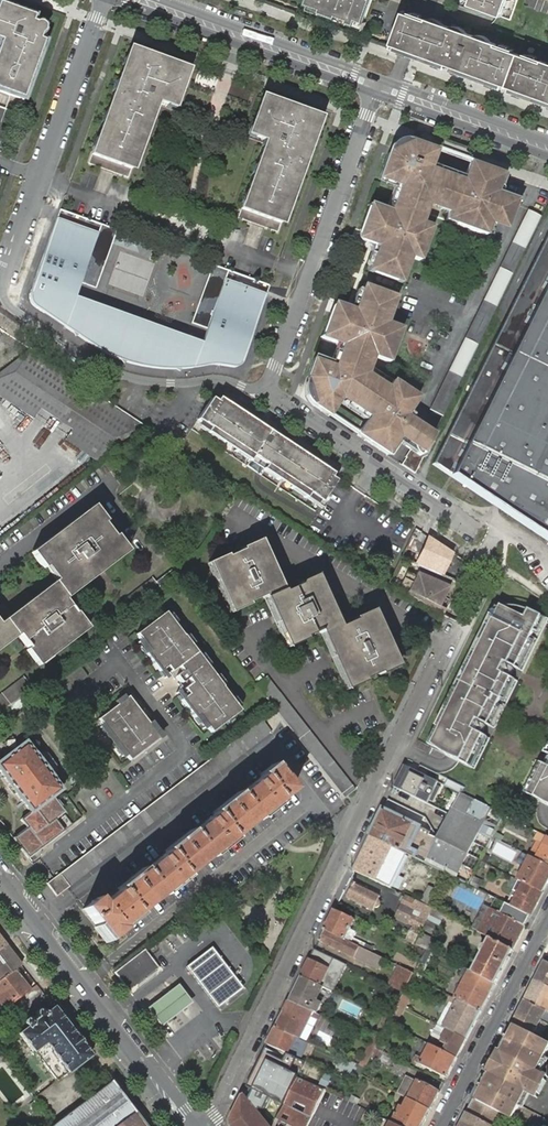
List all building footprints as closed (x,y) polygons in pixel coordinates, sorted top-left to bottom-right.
[(307,6),(363,27),(373,0),(309,0),(307,6)] [(470,5),(502,17),(508,0),(472,0),(470,5)] [(0,42),(0,91),(11,96),(9,102),(6,109),(19,114),(45,42),(40,40),(42,35),(43,34),(45,32),(45,29),(44,26),(44,25),(41,23),(33,21),(35,16),(0,4),(0,41),(0,42)] [(413,16),(403,12),(392,45),(401,48),(413,16)] [(420,18),(413,16),(401,48),(408,51),(415,53),(427,21),(420,18)] [(413,57),(421,60),(435,65),(436,61),(464,71),(463,75),(483,82),(485,78),(531,95),(529,99),(547,106),(547,63),(545,62),(544,64),(497,47),(498,45),(428,19),(427,21),(415,53),(413,57)] [(186,70),(129,49),(88,164),(108,171),(128,178),(155,104),(172,110),(186,70)] [(318,118),(261,97),(247,137),(264,143),(237,218),(257,225),(277,232),(318,118)] [(373,245),(372,245),(376,247),(367,272),(372,274),(372,272),(396,281),(396,282),(401,284),(407,267),(402,265),(405,256),(410,258),(419,261),(431,227),(421,224),(417,222),(420,215),(421,212),(485,236),(490,224),(491,224),(498,224),(502,222),(506,218),(509,215),(516,201),(496,193),(502,174),(469,162),(464,177),(462,181),(430,169),(431,165),(434,155),(425,151),(426,147),(410,141),(405,140),(399,142),(395,145),(392,150),(391,155),(388,154),(378,179),(395,185),(386,211),(369,205),(360,230),(364,232),(364,233),(365,235),(365,237),(366,238),(366,239),(367,239),(367,241),(369,242),(370,243),(371,244),(373,245)] [(434,155),(436,150),(426,147),(425,151),(434,155)] [(462,181),(464,177),(431,165),(430,169),(462,181)] [(454,397),(541,217),(528,210),(429,410),(443,416),(454,397)] [(80,283),(98,233),(56,218),(30,292),(29,295),(29,297),(30,299),(31,302),(32,304),(34,306),(36,308),(93,346),(96,348),(99,350),(102,351),(105,353),(107,355),(110,356),(114,358),(117,359),(120,360),(123,362),(126,363),(129,364),(133,365),(136,366),(139,366),(143,367),(146,368),(149,368),(153,369),(156,369),(159,369),(163,370),(166,370),(170,370),(173,370),(177,370),(180,370),(183,370),(187,369),(190,369),(200,367),(202,367),(203,367),(204,367),(205,367),(207,367),(208,367),(209,367),(210,367),(212,367),(213,367),(214,367),(216,367),(217,367),(218,367),(220,367),(221,367),(222,367),(223,367),(225,368),(226,368),(227,368),(228,368),(230,369),(231,369),(233,368),(235,368),(237,367),(239,366),(241,364),(242,362),(250,339),(266,294),(224,279),(207,328),(202,343),(75,297),(80,283)] [(117,230),(101,225),(98,233),(80,283),(95,288),(117,230)] [(360,230),(359,233),(358,235),(359,237),(360,239),(362,242),(372,245),(373,245),(371,244),(370,243),(369,242),(367,241),(367,239),(366,239),(366,238),(365,237),(365,235),(364,233),(364,232),(360,230)] [(428,465),(547,541),(547,232),(428,465)] [(224,279),(228,270),(213,265),(192,323),(207,328),(224,279)] [(401,465),(415,473),(434,435),(422,427),(406,416),(418,397),(370,365),(368,365),(371,356),(389,362),(401,329),(386,323),(382,321),(385,313),(389,315),(396,297),(391,295),(391,297),(367,288),(367,287),(362,285),(354,310),(349,309),(349,310),(347,309),(346,309),(344,308),(342,308),(341,309),(339,309),(337,310),(336,312),(335,313),(334,314),(330,312),(321,338),(338,344),(329,366),(313,360),(307,378),(310,379),(307,386),(306,393),(306,396),(307,399),(310,403),(312,405),(322,411),(326,405),(333,410),(338,402),(341,399),(368,417),(366,421),(361,429),(368,434),(364,440),(387,455),(397,441),(399,438),(412,446),(410,450),(405,458),(406,458),(401,465)] [(332,308),(330,312),(334,314),(335,313),(336,312),(337,310),(339,309),(341,309),(342,308),(344,308),(346,309),(347,309),(349,310),(349,309),(343,306),(340,305),(335,306),(332,308)] [(0,372),(0,395),(34,418),(41,409),(72,431),(64,441),(98,462),(144,426),(80,383),(30,348),(0,372)] [(211,398),(197,420),(202,423),(224,438),(239,448),(252,457),(249,461),(246,465),(261,475),(264,470),(267,466),(280,475),(294,484),(322,502),(325,498),(336,481),(331,478),(281,445),(283,441),(269,431),(267,435),(216,402),(211,398)] [(219,398),(216,402),(267,435),(269,431),(227,403),(219,398)] [(341,399),(338,402),(366,421),(368,417),(341,399)] [(327,416),(329,417),(333,410),(326,405),(322,411),(327,416)] [(224,438),(202,423),(199,427),(222,442),(224,438)] [(357,435),(364,440),(368,434),(361,429),(357,435)] [(397,441),(410,450),(412,446),(399,438),(397,441)] [(333,474),(283,441),(281,445),(331,478),(333,474)] [(236,452),(249,461),(252,457),(239,448),(236,452)] [(267,466),(264,470),(278,479),(280,475),(267,466)] [(328,499),(325,498),(322,502),(294,484),(291,488),(322,508),(328,499)] [(13,633),(16,636),(18,635),(28,649),(26,650),(36,662),(86,625),(76,612),(74,614),(64,600),(66,598),(63,595),(125,548),(115,535),(109,540),(99,527),(105,522),(96,509),(34,556),(43,569),(49,564),(59,578),(53,583),(56,586),(6,623),(3,620),(0,622),(0,643),(13,633)] [(264,598),(268,597),(278,592),(255,542),(241,548),(241,550),(226,558),(225,555),(211,562),(234,612),(248,605),(247,603),(262,596),(264,598)] [(417,572),(406,594),(441,614),(444,609),(438,606),(449,586),(417,572)] [(324,631),(335,626),(312,577),(297,583),(298,585),(283,593),(282,591),(278,592),(268,597),(291,646),(305,640),(304,638),(319,630),(320,633),(324,631)] [(476,767),(490,737),(474,729),(479,719),(495,727),(518,679),(502,671),(507,661),(523,669),(547,619),(547,617),(530,608),(527,607),(523,605),(520,604),(516,603),(512,603),(508,603),(505,603),(502,604),(498,613),(492,625),(486,636),(481,647),(474,661),(464,682),(460,690),(451,709),(449,711),(440,731),(439,734),(433,745),(433,746),(476,767)] [(335,626),(324,631),(350,688),(364,681),(363,679),(378,672),(379,675),(394,668),(368,611),(354,618),(355,620),(339,627),(338,625),(335,626)] [(488,623),(492,625),(498,613),(494,611),(488,623)] [(202,721),(210,732),(239,710),(237,708),(231,699),(222,687),(221,685),(214,677),(206,666),(198,655),(190,645),(184,637),(182,635),(173,624),(166,615),(164,612),(135,634),(144,646),(148,651),(145,654),(159,672),(166,667),(169,670),(184,691),(187,694),(180,700),(194,718),(198,716),(202,721)] [(170,612),(166,615),(173,624),(177,621),(170,612)] [(187,634),(184,637),(190,645),(194,643),(187,634)] [(477,645),(481,647),(486,636),(482,634),(477,645)] [(201,653),(198,655),(206,666),(210,664),(201,653)] [(460,680),(464,682),(474,661),(470,659),(460,680)] [(80,665),(58,682),(66,693),(88,676),(80,665)] [(166,667),(159,672),(162,676),(169,670),(166,667)] [(218,674),(214,677),(221,685),(224,683),(218,674)] [(31,687),(23,676),(0,694),(0,712),(31,687)] [(256,685),(275,709),(344,799),(355,790),(267,676),(256,685)] [(447,707),(451,709),(460,690),(456,688),(447,707)] [(180,700),(187,694),(184,691),(178,696),(180,700)] [(114,701),(117,704),(125,698),(123,694),(114,701)] [(9,708),(14,714),(29,702),(25,696),(9,708)] [(117,704),(98,718),(104,726),(110,735),(117,744),(124,752),(130,760),(159,738),(155,732),(148,723),(127,696),(125,698),(117,704)] [(234,696),(231,699),(237,708),(241,705),(234,696)] [(436,730),(440,731),(449,711),(446,710),(436,730)] [(47,883),(57,896),(70,886),(271,732),(262,719),(142,810),(60,873),(47,883)] [(151,721),(148,723),(155,732),(158,729),(151,721)] [(107,738),(110,735),(104,726),(101,729),(107,738)] [(429,743),(433,745),(439,734),(435,732),(429,743)] [(4,777),(3,778),(7,784),(16,796),(21,802),(22,801),(30,812),(21,820),(27,828),(13,839),(28,858),(64,831),(55,819),(64,812),(53,797),(62,789),(60,787),(58,785),(52,776),(56,774),(56,773),(56,766),(57,765),(47,752),(46,752),(40,752),(39,752),(36,755),(25,741),(20,746),(13,737),(3,744),(10,753),(9,754),(6,757),(0,761),(0,772),(4,777)] [(120,755),(124,752),(117,744),(114,746),(120,755)] [(539,760),(523,790),(547,803),(547,765),(539,760)] [(292,790),(273,766),(102,904),(97,897),(83,908),(108,941),(123,930),(121,928),(292,790)] [(437,782),(405,766),(394,787),(426,805),(428,802),(431,804),(439,787),(436,785),(437,782)] [(462,794),(450,818),(478,832),(492,839),(498,827),(484,820),(490,808),(462,794)] [(423,829),(384,809),(370,836),(392,846),(416,858),(427,864),(439,840),(428,835),(422,832),(423,829)] [(450,818),(439,840),(427,864),(456,878),(478,832),(450,818)] [(370,836),(354,871),(375,881),(392,846),(370,836)] [(537,860),(547,865),(547,838),(537,860)] [(489,848),(482,861),(489,864),(495,851),(489,848)] [(530,857),(519,880),(525,883),(543,892),(547,883),(547,865),(537,860),(530,857)] [(483,881),(474,877),(470,884),(479,889),(483,881)] [(525,883),(519,880),(510,896),(511,896),(508,903),(507,904),(512,906),(516,908),(531,915),(543,892),(525,883)] [(379,900),(381,896),(354,884),(347,898),(374,910),(375,907),(376,907),(379,907),(380,905),(381,903),(379,900)] [(430,887),(422,903),(428,906),(436,891),(430,887)] [(491,908),(496,898),(489,894),(483,904),(491,908)] [(421,928),(423,929),(427,921),(430,915),(433,908),(428,906),(422,903),(405,895),(401,903),(420,913),(419,917),(413,914),(409,923),(414,925),(408,938),(415,942),(421,928)] [(409,923),(413,914),(419,917),(420,913),(401,903),(395,916),(409,923)] [(486,919),(491,908),(483,904),(478,915),(486,919)] [(427,921),(423,929),(436,935),(446,915),(445,915),(442,913),(433,908),(430,915),(427,921)] [(526,926),(531,915),(516,908),(510,918),(491,908),(486,919),(478,915),(471,928),(479,932),(491,939),(513,950),(526,926)] [(335,909),(324,930),(345,940),(350,929),(355,919),(335,909)] [(350,929),(345,940),(351,943),(354,938),(356,932),(350,929)] [(324,930),(319,940),(364,961),(379,969),(384,958),(372,953),(351,943),(345,940),(324,930)] [(417,944),(427,950),(430,951),(435,940),(422,933),(417,944)] [(354,938),(351,943),(372,953),(374,948),(354,938)] [(496,985),(513,950),(491,939),(487,947),(484,947),(483,947),(482,949),(481,950),(481,953),(483,955),(474,973),(496,985)] [(6,944),(0,949),(0,980),(15,969),(21,964),(6,944)] [(114,972),(127,990),(158,967),(144,949),(114,972)] [(188,968),(218,1007),(243,988),(212,949),(188,968)] [(345,964),(315,949),(302,976),(323,987),(331,991),(345,964)] [(535,980),(547,987),(547,963),(545,961),(535,980)] [(399,965),(389,986),(404,993),(412,977),(415,973),(399,965)] [(468,976),(456,999),(459,1000),(482,1011),(496,985),(474,973),(470,971),(464,968),(461,973),(468,976)] [(0,980),(0,981),(0,1004),(5,1010),(31,989),(15,969),(0,980)] [(302,976),(289,1001),(313,1011),(317,1013),(321,1003),(316,1000),(323,987),(302,976)] [(525,1000),(545,1011),(547,1012),(547,987),(535,980),(525,1000)] [(163,996),(147,1009),(161,1026),(177,1013),(191,1003),(178,985),(163,996)] [(404,993),(398,1004),(404,1007),(407,1008),(413,997),(404,992),(404,993)] [(467,1040),(482,1011),(459,1000),(444,1028),(448,1030),(467,1040)] [(513,1024),(516,1026),(531,1033),(533,1034),(536,1028),(541,1019),(547,1023),(547,1012),(545,1011),(525,1000),(516,1018),(513,1024)] [(284,1012),(276,1028),(296,1037),(302,1024),(306,1026),(311,1014),(313,1011),(289,1001),(284,1012)] [(398,1004),(390,1019),(397,1022),(404,1007),(398,1004)] [(91,1055),(54,1006),(47,1011),(46,1010),(45,1011),(43,1009),(40,1009),(37,1011),(36,1015),(37,1016),(32,1020),(31,1019),(28,1018),(25,1020),(24,1024),(27,1027),(19,1033),(33,1052),(34,1052),(56,1081),(68,1073),(70,1071),(91,1055)] [(331,1019),(321,1015),(319,1019),(329,1024),(331,1019)] [(385,1017),(374,1038),(380,1041),(389,1023),(390,1020),(385,1017)] [(302,1024),(296,1037),(300,1039),(306,1026),(302,1024)] [(444,1028),(438,1024),(431,1037),(442,1042),(448,1030),(444,1028)] [(477,1101),(492,1108),(502,1114),(525,1125),(547,1125),(547,1121),(523,1107),(519,1106),(526,1092),(530,1094),(534,1096),(545,1075),(541,1073),(537,1071),(545,1057),(547,1051),(547,1042),(533,1034),(531,1033),(516,1026),(509,1038),(491,1074),(484,1087),(484,1088),(477,1101)] [(268,1045),(283,1052),(288,1054),(296,1037),(276,1028),(268,1045)] [(319,1029),(315,1038),(333,1046),(337,1037),(319,1029)] [(458,1058),(467,1040),(448,1030),(442,1042),(448,1045),(444,1051),(458,1058)] [(300,1039),(296,1037),(288,1054),(302,1060),(310,1043),(300,1039)] [(374,1038),(360,1065),(366,1067),(376,1048),(380,1041),(374,1038)] [(432,1045),(425,1042),(418,1057),(417,1057),(415,1061),(422,1065),(447,1078),(458,1058),(444,1051),(432,1045)] [(396,1058),(382,1051),(377,1061),(391,1068),(396,1058)] [(284,1061),(264,1052),(247,1087),(250,1088),(252,1089),(247,1100),(258,1114),(262,1106),(266,1108),(275,1089),(289,1096),(298,1078),(306,1062),(302,1060),(288,1054),(284,1061)] [(366,1067),(360,1065),(357,1072),(362,1075),(366,1067)] [(407,1075),(398,1093),(410,1099),(431,1110),(440,1093),(419,1082),(407,1075)] [(315,1113),(326,1090),(298,1078),(289,1096),(275,1125),(308,1125),(315,1113)] [(111,1081),(72,1111),(52,1125),(115,1125),(134,1112),(111,1081)] [(360,1121),(346,1117),(347,1115),(338,1113),(343,1097),(330,1093),(324,1112),(322,1112),(319,1119),(341,1125),(358,1125),(360,1121)] [(349,1101),(356,1104),(359,1099),(352,1095),(349,1101)] [(258,1114),(247,1100),(245,1098),(243,1096),(231,1121),(231,1125),(268,1125),(258,1114)] [(431,1110),(410,1099),(405,1108),(402,1106),(394,1124),(398,1125),(423,1125),(431,1110)] [(474,1099),(459,1125),(504,1125),(505,1124),(499,1121),(502,1114),(492,1108),(477,1101),(474,1099)] [(134,1112),(115,1125),(145,1125),(134,1112)]
